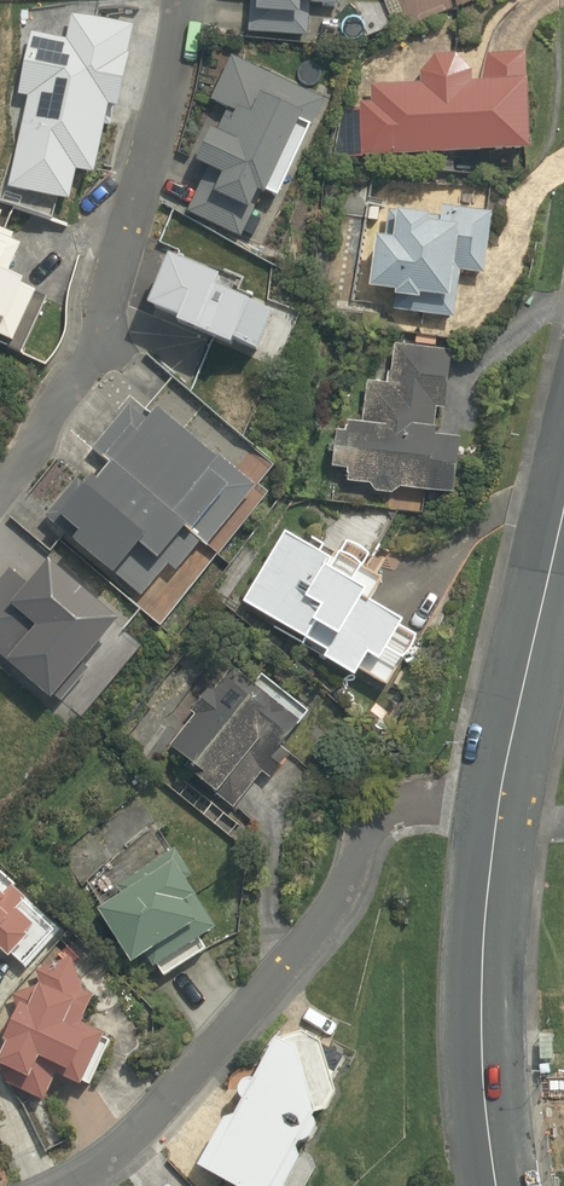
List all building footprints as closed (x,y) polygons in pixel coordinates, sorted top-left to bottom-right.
[(245,31),(307,36),(310,3),(337,5),(338,0),(248,0),(245,31)] [(76,43),(31,34),(18,95),(30,98),(10,192),(75,206),(82,175),(110,181),(125,111),(137,114),(155,32),(82,16),(76,43)] [(525,81),(526,54),(487,53),(481,82),(471,83),(471,71),(457,55),(435,55),(421,73),(421,84),(371,86),(372,104),(361,104),(361,110),(343,110),(333,159),(363,157),(363,156),(530,150),(528,81),(525,81)] [(230,54),(209,98),(226,108),(215,132),(208,128),(194,160),(204,166),(185,211),(238,236),(259,192),(274,198),(322,97),(230,54)] [(437,173),(454,173),(453,159),(437,160),(437,173)] [(393,309),(454,317),(460,269),(485,272),(492,212),(443,206),(441,218),(388,211),(385,238),(377,237),(371,289),(395,292),(393,309)] [(5,339),(2,345),(25,353),(50,285),(24,276),(34,248),(13,240),(15,234),(0,228),(0,336),(5,339)] [(168,254),(147,305),(178,318),(175,323),(229,345),(231,341),(256,351),(272,314),(246,304),(247,300),(215,286),(219,276),(168,254)] [(399,487),(451,493),(459,436),(434,434),(434,424),(434,407),(445,408),(450,352),(396,347),(393,384),(368,382),(365,424),(348,423),(347,433),(337,432),(334,466),(348,468),(347,481),(370,483),(374,491),(392,493),(399,487)] [(75,475),(42,514),(83,551),(81,553),(105,574),(108,572),(137,595),(165,561),(173,569),(197,540),(205,547),(254,486),(218,455),(216,457),(156,409),(143,416),(129,404),(90,448),(104,460),(85,482),(75,475)] [(6,518),(0,527),(0,542),(18,555),(32,535),(6,518)] [(331,570),(327,567),(332,560),(286,533),(244,602),(329,651),(326,659),(356,676),(361,668),(386,685),(403,660),(404,660),(412,649),(417,638),(400,628),(404,621),(366,600),(378,579),(361,571),(362,569),(363,568),(370,555),(359,548),(348,542),(341,554),(339,556),(338,558),(331,570)] [(20,667),(62,702),(130,619),(64,565),(41,593),(16,573),(0,592),(0,651),(20,667)] [(185,769),(234,807),(261,771),(271,778),(290,753),(282,748),(302,722),(232,669),(216,691),(211,687),(194,709),(197,712),(171,746),(191,761),(185,769)] [(143,784),(151,775),(138,764),(131,773),(143,784)] [(175,849),(118,884),(125,895),(99,911),(131,964),(146,954),(153,966),(217,927),(187,877),(191,875),(175,849)] [(18,968),(57,931),(8,887),(11,884),(0,872),(0,950),(18,968)] [(45,1099),(57,1073),(80,1085),(105,1033),(81,1021),(93,995),(83,990),(73,958),(35,969),(41,984),(13,994),(20,1015),(9,1017),(1,1034),(9,1038),(0,1057),(0,1062),(2,1063),(0,1067),(0,1078),(45,1099)] [(234,1185),(308,1185),(318,1169),(311,1156),(332,1120),(342,1120),(353,1102),(348,1088),(360,1066),(319,1042),(293,1050),(249,1127),(244,1124),(215,1175),(234,1185)]
